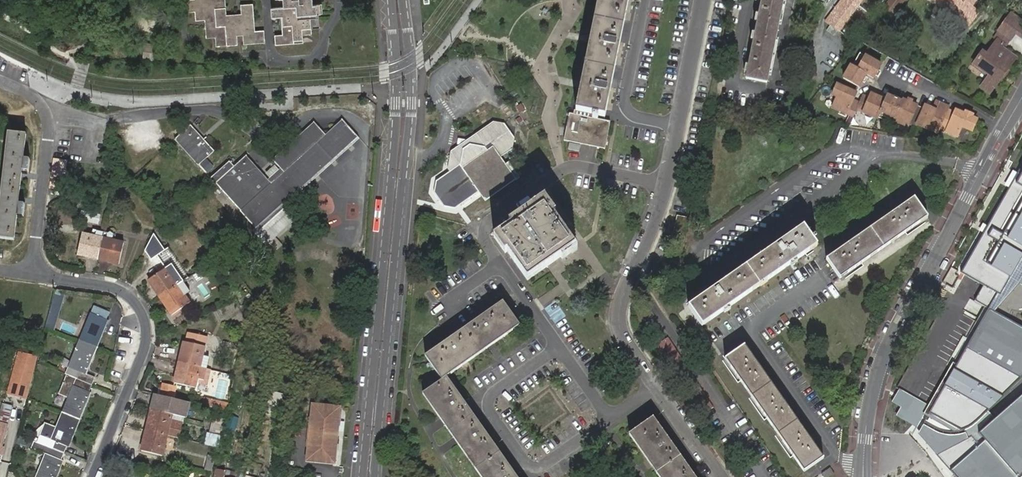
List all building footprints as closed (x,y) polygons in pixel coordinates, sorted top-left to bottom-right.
[(209,34),(218,33),(219,42),(239,40),(238,32),(246,31),(247,39),(266,38),(265,28),(256,29),(254,2),(245,3),(245,11),(227,13),(226,0),(189,0),(190,8),(199,7),(199,15),(208,15),(209,34)] [(286,4),(278,4),(274,5),(275,13),(279,13),(285,13),(286,31),(276,32),(277,41),(305,39),(305,31),(305,30),(314,29),(313,11),(323,10),(323,1),(314,1),(314,0),(286,0),(286,4)] [(583,107),(593,110),(602,112),(611,113),(633,0),(604,0),(583,107)] [(755,33),(752,33),(751,39),(754,40),(749,65),(746,65),(745,71),(748,72),(746,78),(767,82),(783,0),(762,0),(759,15),(756,14),(755,21),(758,21),(755,33)] [(826,21),(830,24),(826,30),(834,37),(839,30),(862,0),(842,0),(826,21)] [(886,9),(896,16),(908,0),(893,0),(886,9)] [(964,19),(963,21),(970,26),(980,13),(973,7),(978,0),(977,0),(935,0),(964,19)] [(998,30),(1011,40),(1015,34),(1021,39),(1021,22),(1010,13),(998,30)] [(1011,40),(998,30),(993,37),(997,39),(1003,44),(1001,47),(1004,49),(1011,40)] [(1003,44),(997,39),(986,54),(983,51),(974,64),(989,75),(981,86),(990,93),(1016,58),(1004,49),(1001,47),(1003,44)] [(858,70),(865,56),(860,54),(853,67),(858,70)] [(873,79),(881,65),(865,56),(858,70),(866,74),(873,79)] [(853,67),(849,65),(842,78),(859,87),(859,86),(866,74),(858,70),(853,67)] [(832,107),(852,116),(856,109),(859,102),(854,100),(855,97),(850,95),(852,91),(837,85),(834,90),(831,96),(836,98),(832,107)] [(856,109),(877,119),(878,118),(880,113),(886,100),(871,94),(869,98),(862,95),(859,102),(856,109)] [(888,95),(886,100),(880,113),(894,119),(902,102),(888,95)] [(903,99),(902,102),(894,119),(908,125),(910,121),(917,124),(923,110),(917,107),(917,106),(903,99)] [(948,110),(949,109),(936,103),(933,109),(929,107),(927,111),(924,109),(923,110),(917,124),(916,125),(927,130),(929,125),(940,130),(947,113),(948,110)] [(575,110),(570,137),(610,146),(616,119),(575,110)] [(976,120),(971,118),(964,115),(954,111),(953,112),(953,115),(947,113),(940,130),(957,136),(961,127),(972,132),(976,120)] [(878,118),(891,123),(894,119),(880,113),(878,118)] [(363,140),(346,120),(328,136),(316,123),(275,159),(282,168),(273,177),(252,154),(238,167),(234,161),(214,178),(260,230),(274,245),(304,218),(291,203),(363,140)] [(178,137),(201,164),(219,148),(195,122),(178,137)] [(466,146),(457,152),(453,170),(455,173),(442,182),(440,194),(449,208),(462,210),(484,195),(490,204),(521,183),(522,184),(525,181),(515,165),(511,168),(507,162),(517,155),(520,140),(510,125),(499,123),(482,136),(473,141),(467,140),(466,146)] [(522,128),(510,125),(520,140),(521,134),(522,128)] [(927,130),(939,134),(939,132),(940,130),(929,125),(927,130)] [(461,131),(457,152),(466,146),(467,140),(473,141),(482,136),(471,133),(461,131)] [(23,159),(26,134),(8,133),(0,205),(0,239),(14,240),(17,215),(18,204),(22,171),(23,159)] [(63,189),(66,159),(53,158),(50,187),(63,189)] [(115,183),(118,189),(125,184),(122,179),(115,183)] [(449,208),(440,194),(439,200),(438,206),(449,208)] [(989,256),(1015,269),(1021,257),(1021,196),(989,256)] [(915,198),(826,258),(839,277),(927,217),(915,198)] [(499,239),(510,256),(513,254),(532,283),(580,250),(558,218),(561,217),(550,200),(513,225),(515,228),(499,239)] [(692,235),(695,218),(683,216),(680,234),(692,235)] [(803,226),(689,306),(702,326),(817,246),(814,241),(816,239),(814,236),(812,238),(803,226)] [(98,259),(103,238),(82,234),(77,254),(98,259)] [(123,242),(103,238),(98,259),(118,263),(123,242)] [(967,256),(972,247),(962,241),(957,250),(967,256)] [(160,258),(167,266),(180,255),(173,247),(160,258)] [(178,285),(183,282),(177,273),(171,277),(166,269),(149,281),(161,297),(178,285)] [(190,303),(178,285),(161,297),(173,315),(190,303)] [(64,294),(55,291),(45,328),(54,331),(64,294)] [(988,301),(922,420),(956,435),(1021,376),(1021,320),(988,301)] [(445,384),(450,381),(525,328),(509,304),(429,360),(445,384)] [(95,306),(81,340),(97,347),(108,320),(107,319),(110,312),(95,306)] [(33,334),(35,324),(26,322),(23,331),(33,334)] [(185,342),(180,362),(200,367),(203,356),(205,346),(207,337),(188,332),(186,342),(185,342)] [(97,347),(81,340),(70,367),(80,372),(77,378),(91,384),(94,377),(86,374),(97,347)] [(726,359),(804,472),(824,458),(745,346),(726,359)] [(19,352),(7,394),(25,399),(37,356),(19,352)] [(200,367),(207,369),(210,358),(203,356),(200,367)] [(208,384),(211,370),(207,369),(200,367),(180,362),(175,383),(196,388),(197,382),(208,384)] [(91,384),(77,378),(63,412),(80,419),(91,392),(88,391),(91,384)] [(450,381),(445,384),(425,397),(481,476),(516,476),(450,381)] [(172,397),(175,387),(164,384),(161,395),(172,397)] [(950,471),(954,476),(1017,476),(1021,473),(1021,393),(975,433),(983,443),(950,471)] [(224,418),(227,403),(220,402),(213,432),(220,434),(224,418)] [(344,405),(315,402),(309,459),(339,462),(344,405)] [(0,413),(0,451),(4,435),(10,409),(2,407),(0,413)] [(148,430),(167,435),(171,421),(173,413),(152,409),(148,430)] [(80,419),(63,412),(57,425),(44,420),(35,441),(64,453),(66,446),(68,447),(80,419)] [(178,437),(182,423),(171,421),(167,435),(178,437)] [(657,422),(632,438),(659,476),(694,476),(657,422)] [(163,455),(167,435),(148,430),(142,450),(163,455)] [(220,447),(222,436),(210,433),(207,444),(220,447)] [(34,441),(31,448),(46,454),(36,476),(56,476),(63,461),(61,460),(64,453),(35,441),(34,441)] [(209,455),(206,468),(213,469),(216,457),(209,455)] [(824,476),(831,476),(835,474),(830,468),(822,474),(824,476)]
